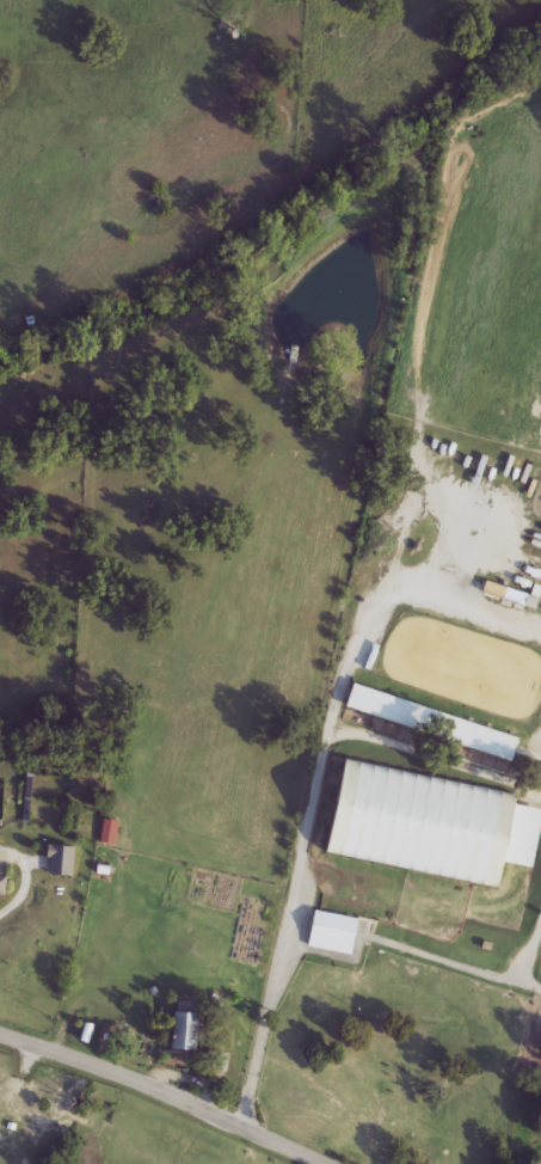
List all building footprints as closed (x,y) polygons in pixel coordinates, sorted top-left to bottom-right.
[(516,760),(349,713),(355,690),(523,735),(516,760)] [(522,807),(540,810),(540,837),(535,869),(509,864),(504,889),(328,856),(346,762),(523,796),(522,807)] [(51,876),(51,847),(76,849),(76,877),(51,876)] [(6,897),(0,897),(0,875),(8,876),(6,897)] [(358,919),(356,954),(312,949),(315,914),(358,919)] [(174,1050),(177,1013),(199,1015),(197,1052),(174,1050)]
